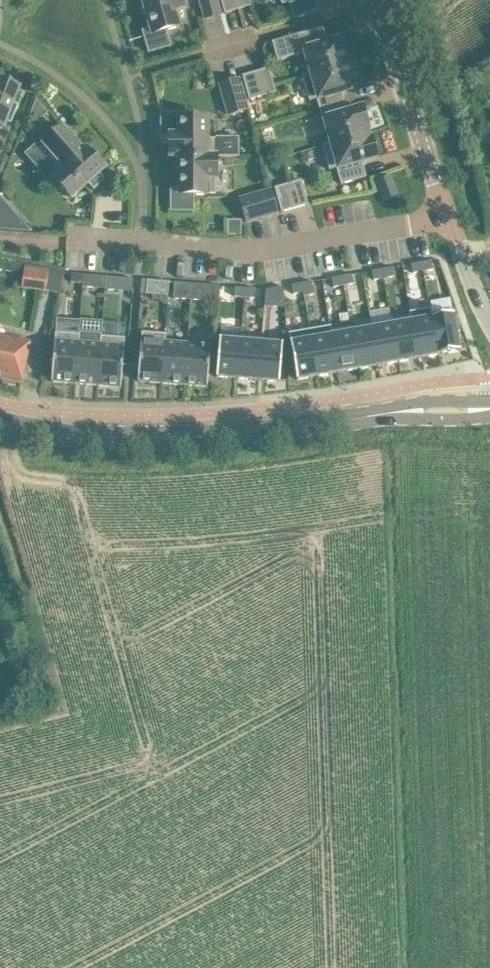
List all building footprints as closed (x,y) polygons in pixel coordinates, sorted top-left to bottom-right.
[(181,0),(142,0),(152,34),(180,26),(176,11),(184,9),(181,0)] [(205,19),(221,14),(217,0),(200,0),(205,19)] [(238,9),(235,0),(221,0),(225,13),(238,9)] [(238,9),(251,5),(249,0),(235,0),(238,9)] [(289,2),(294,19),(319,11),(316,0),(281,0),(282,4),(289,2)] [(348,56),(343,39),(328,43),(323,27),(272,41),(277,60),(304,53),(310,73),(302,76),(347,64),(345,56),(348,56)] [(316,98),(319,109),(345,102),(342,91),(357,87),(352,70),(349,71),(347,64),(302,76),(309,100),(316,98)] [(276,92),(269,68),(256,71),(263,96),(276,92)] [(243,75),(243,78),(250,99),(263,96),(256,71),(243,75)] [(4,127),(6,121),(11,123),(19,104),(14,103),(19,88),(16,87),(17,82),(5,77),(3,82),(0,81),(0,126),(4,127)] [(248,109),(239,78),(220,84),(229,115),(248,109)] [(322,145),(322,146),(367,133),(365,126),(367,125),(363,108),(348,112),(345,102),(319,109),(323,122),(326,121),(332,142),(322,145)] [(216,156),(216,138),(208,138),(208,118),(174,118),(174,134),(170,134),(170,156),(216,156)] [(100,173),(107,167),(89,146),(84,151),(63,127),(44,144),(65,168),(54,177),(72,198),(88,183),(94,190),(105,180),(100,173)] [(336,168),(341,184),(366,177),(362,160),(376,156),(372,139),(369,140),(367,133),(322,146),(329,170),(336,168)] [(216,179),(216,156),(170,156),(170,157),(178,157),(179,194),(208,194),(208,193),(216,194),(216,179)] [(398,196),(391,176),(377,181),(384,201),(398,196)] [(301,180),(288,184),(295,208),(308,204),(301,180)] [(295,208),(288,184),(275,187),(282,211),(295,208)] [(247,222),(278,213),(271,189),(240,198),(247,222)] [(23,232),(25,216),(0,214),(0,229),(23,232)] [(230,260),(227,280),(245,284),(249,263),(230,260)] [(431,260),(421,262),(423,271),(433,269),(431,260)] [(421,262),(411,264),(413,273),(423,271),(421,262)] [(50,270),(27,266),(24,287),(47,290),(50,270)] [(392,267),(382,269),(384,278),(394,276),(392,267)] [(382,269),(372,271),(374,280),(384,278),(382,269)] [(71,282),(83,283),(84,274),(72,273),(71,282)] [(99,288),(99,276),(84,274),(83,283),(83,286),(99,288)] [(352,274),(342,276),(343,285),(353,283),(352,274)] [(119,277),(106,276),(105,288),(118,289),(119,277)] [(342,276),(332,278),(333,287),(343,285),(342,276)] [(169,281),(147,280),(146,294),(168,296),(169,281)] [(312,281),(302,283),(304,296),(314,294),(312,281)] [(192,283),(174,282),(173,298),(191,299),(192,283)] [(191,299),(203,300),(204,284),(192,283),(191,299)] [(302,283),(292,285),(294,297),(304,296),(302,283)] [(210,285),(208,301),(218,302),(220,286),(210,285)] [(283,286),(273,288),(274,297),(284,295),(283,286)] [(235,287),(234,296),(245,297),(245,288),(235,287)] [(245,288),(245,297),(255,298),(255,289),(245,288)] [(432,317),(440,354),(461,350),(454,313),(432,317)] [(432,316),(412,319),(419,359),(440,355),(440,354),(432,317),(432,316)] [(419,359),(412,319),(392,323),(398,362),(419,359)] [(392,323),(371,327),(378,366),(398,362),(392,323)] [(378,366),(371,327),(351,330),(358,370),(378,366)] [(358,370),(351,330),(331,334),(338,373),(358,370)] [(79,334),(55,332),(51,381),(75,383),(79,334)] [(79,334),(75,383),(98,385),(102,336),(102,333),(79,332),(79,334)] [(138,381),(161,383),(165,333),(142,332),(138,381)] [(161,383),(184,385),(187,343),(165,341),(166,333),(165,333),(161,383)] [(338,373),(331,334),(311,337),(318,377),(338,373)] [(22,381),(26,362),(30,341),(0,335),(0,377),(22,381)] [(102,336),(98,385),(121,387),(125,337),(102,336)] [(311,337),(291,341),(298,380),(318,377),(311,337)] [(241,340),(221,338),(218,378),(238,379),(241,340)] [(261,341),(241,340),(238,379),(258,381),(261,341)] [(261,341),(258,381),(278,382),(281,343),(261,341)] [(187,343),(184,385),(207,387),(211,345),(187,343)]
